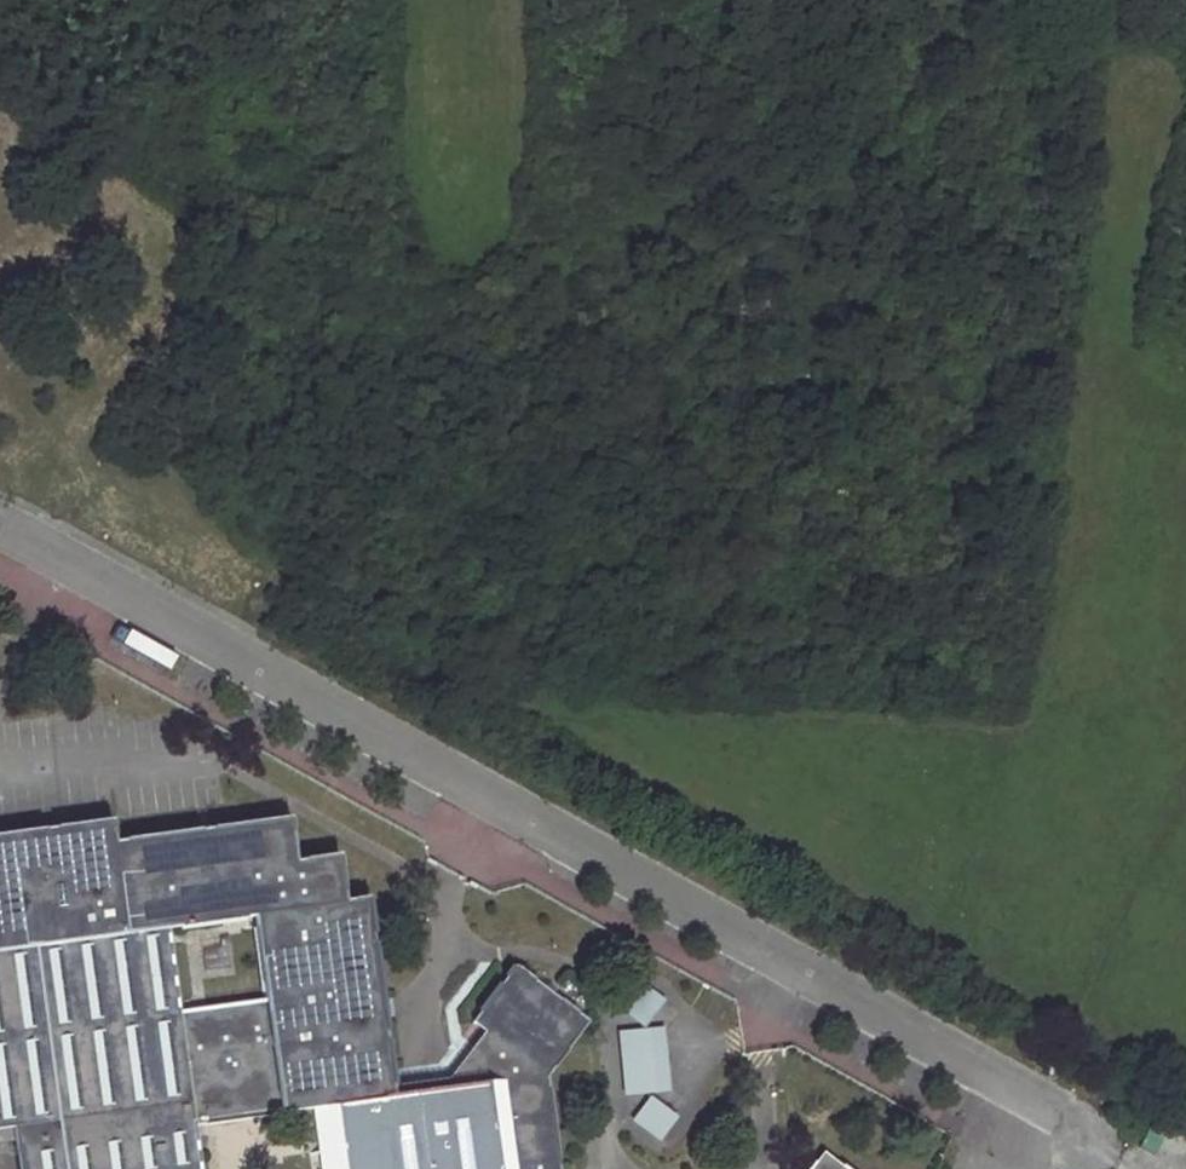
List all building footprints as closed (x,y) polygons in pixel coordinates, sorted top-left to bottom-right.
[(347,906),(340,859),(298,863),(293,822),(115,846),(112,823),(0,838),(0,954),(166,932),(255,919),(347,906)] [(319,1113),(395,1104),(394,1093),(368,902),(347,906),(255,919),(266,1003),(281,1117),(319,1113)] [(193,1128),(178,1015),(166,932),(0,954),(0,1131),(16,1129),(21,1168),(200,1168),(193,1128)] [(545,1086),(587,1032),(516,974),(475,1028),(488,1039),(497,1046),(456,1096),(504,1089),(514,1168),(555,1168),(545,1086)] [(624,1012),(646,1028),(665,1001),(644,985),(624,1012)] [(193,1128),(281,1117),(266,1003),(178,1015),(193,1128)] [(626,1097),(671,1092),(665,1029),(619,1034),(626,1097)] [(452,1085),(394,1093),(395,1104),(456,1096),(497,1046),(488,1039),(452,1085)] [(504,1089),(456,1096),(395,1104),(319,1113),(327,1168),(514,1168),(504,1089)] [(651,1098),(632,1123),(660,1143),(678,1118),(651,1098)] [(823,1156),(813,1168),(840,1168),(823,1156)]
